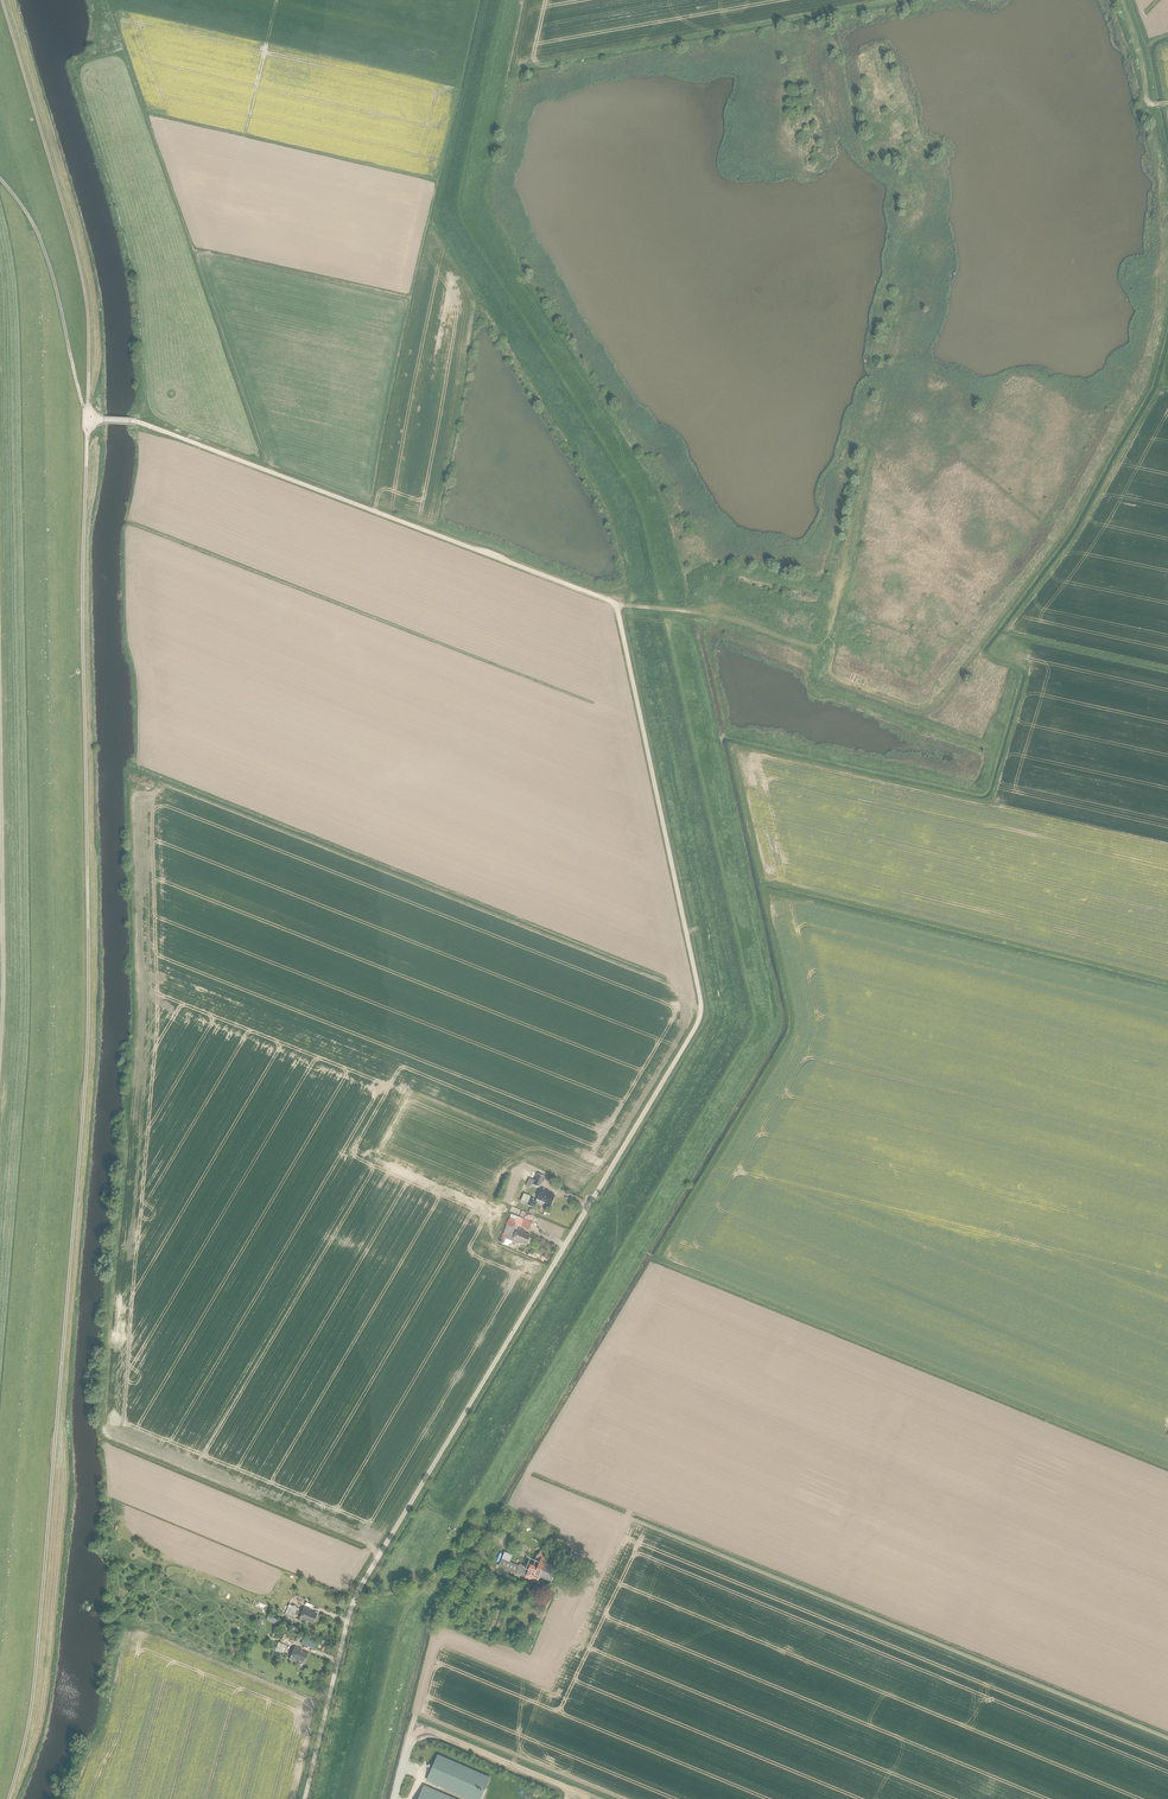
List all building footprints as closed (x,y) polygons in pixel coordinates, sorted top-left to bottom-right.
[(539,1185),(544,1174),(537,1171),(535,1178),(533,1182),(539,1185)] [(533,1182),(535,1178),(529,1176),(526,1183),(529,1184),(533,1182)] [(551,1203),(555,1192),(548,1189),(549,1189),(541,1186),(536,1198),(543,1201),(544,1200),(551,1203)] [(527,1202),(530,1195),(523,1192),(520,1199),(527,1202)] [(533,1205),(536,1197),(530,1195),(527,1202),(533,1205)] [(529,1227),(532,1220),(511,1212),(507,1222),(517,1226),(517,1225),(518,1223),(529,1227)] [(517,1226),(507,1222),(503,1230),(508,1232),(513,1234),(517,1226)] [(513,1234),(508,1232),(507,1236),(518,1241),(519,1239),(526,1242),(530,1232),(523,1230),(524,1228),(517,1225),(517,1226),(513,1234)] [(539,1566),(532,1563),(530,1568),(527,1576),(526,1577),(538,1582),(540,1576),(546,1561),(549,1553),(541,1550),(539,1554),(543,1555),(539,1566)] [(513,1554),(505,1551),(502,1558),(510,1561),(513,1554)] [(510,1561),(502,1558),(499,1566),(515,1573),(519,1565),(510,1561)] [(559,1566),(546,1561),(540,1576),(553,1581),(559,1566)] [(517,1572),(527,1576),(530,1568),(520,1564),(517,1572)] [(300,1608),(289,1604),(285,1614),(296,1618),(300,1608)] [(311,1608),(304,1606),(299,1619),(305,1621),(306,1620),(313,1623),(317,1613),(310,1610),(311,1608)] [(303,1637),(302,1642),(312,1646),(314,1641),(303,1637)] [(304,1662),(308,1653),(301,1650),(301,1648),(295,1645),(289,1659),(298,1662),(299,1660),(304,1662)] [(426,1778),(475,1798),(480,1798),(490,1775),(437,1752),(426,1778)] [(424,1783),(416,1798),(461,1798),(424,1783)]
